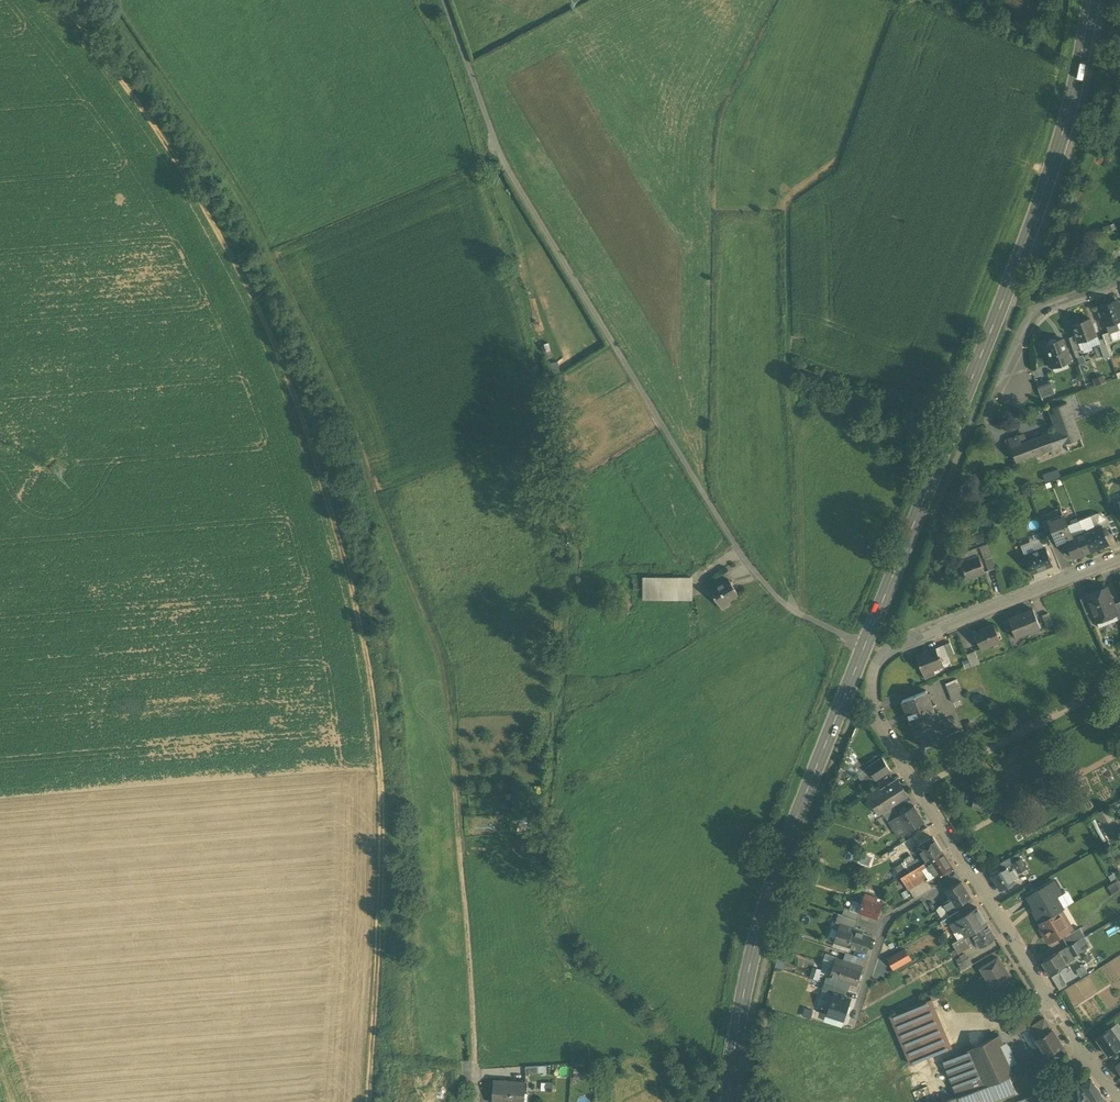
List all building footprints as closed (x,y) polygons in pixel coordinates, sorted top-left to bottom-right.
[(1099,304),(1109,332),(1119,328),(1117,321),(1119,320),(1119,307),(1119,308),(1117,299),(1099,304)] [(1089,317),(1072,323),(1075,334),(1078,341),(1079,341),(1095,335),(1089,317)] [(1075,334),(1068,337),(1072,348),(1080,346),(1079,341),(1078,341),(1075,334)] [(1098,342),(1097,340),(1095,335),(1079,341),(1080,346),(1081,348),(1098,342)] [(1107,350),(1103,338),(1097,340),(1098,342),(1102,352),(1107,350)] [(1057,340),(1045,344),(1054,370),(1066,366),(1064,363),(1070,361),(1063,342),(1058,344),(1057,340)] [(1034,380),(1040,398),(1054,394),(1048,376),(1034,380)] [(1070,400),(1050,407),(1063,444),(1083,437),(1070,400)] [(1017,461),(1063,444),(1058,431),(1024,443),(1020,434),(1009,438),(1017,461)] [(1044,481),(1060,477),(1058,469),(1042,472),(1044,481)] [(1067,525),(1060,508),(1051,512),(1053,517),(1048,519),(1053,533),(1057,543),(1065,539),(1072,537),(1067,525)] [(1111,532),(1118,529),(1111,512),(1104,515),(1107,522),(1111,532)] [(1100,525),(1107,522),(1104,515),(1096,513),(1078,521),(1083,532),(1100,525)] [(1048,519),(1041,521),(1043,526),(1047,535),(1053,533),(1048,519)] [(1083,532),(1078,521),(1067,525),(1072,537),(1065,539),(1072,557),(1090,551),(1083,532)] [(1108,543),(1100,525),(1083,532),(1090,551),(1108,543)] [(1034,529),(1038,539),(1040,538),(1042,543),(1049,540),(1047,535),(1043,526),(1034,529)] [(1022,546),(1025,555),(1044,547),(1042,543),(1040,538),(1038,539),(1022,546)] [(978,555),(985,572),(997,567),(987,543),(976,547),(978,555)] [(958,554),(960,561),(978,555),(976,547),(958,554)] [(1044,547),(1025,555),(1032,571),(1050,564),(1044,547)] [(985,572),(978,555),(960,561),(967,578),(985,572)] [(637,590),(647,590),(647,577),(638,577),(637,590)] [(647,590),(666,590),(666,577),(647,577),(647,590)] [(691,577),(666,577),(666,590),(691,590),(691,577)] [(729,579),(711,591),(720,606),(738,594),(729,579)] [(1103,591),(1099,593),(1098,591),(1086,595),(1092,611),(1096,621),(1098,621),(1096,618),(1104,615),(1104,616),(1107,617),(1116,614),(1117,613),(1113,604),(1107,587),(1103,589),(1103,590),(1103,591)] [(666,590),(647,590),(646,599),(691,599),(691,590),(666,590)] [(1087,596),(1080,599),(1086,613),(1092,611),(1087,596)] [(1032,608),(1008,618),(1015,637),(1026,633),(1025,630),(1038,625),(1039,627),(1040,627),(1032,608)] [(1047,612),(1042,614),(1047,627),(1052,625),(1047,612)] [(993,624),(974,632),(980,649),(992,644),(992,643),(999,640),(999,641),(1000,641),(993,624)] [(949,641),(942,644),(946,656),(954,653),(949,641)] [(942,644),(935,647),(939,656),(940,656),(943,664),(948,662),(946,656),(942,644)] [(935,647),(928,650),(929,651),(916,656),(923,673),(933,669),(933,668),(943,664),(940,656),(939,656),(935,647)] [(974,651),(966,654),(971,666),(979,663),(974,651)] [(942,688),(951,712),(960,708),(951,684),(942,688)] [(927,690),(903,699),(921,746),(945,736),(927,690)] [(948,732),(950,738),(965,733),(962,726),(948,732)] [(883,756),(868,766),(872,773),(875,779),(891,769),(883,756)] [(868,766),(857,773),(861,780),(872,773),(868,766)] [(882,790),(872,797),(882,812),(892,805),(891,803),(906,793),(898,781),(882,790)] [(879,785),(866,793),(869,799),(872,797),(882,790),(879,785)] [(1047,785),(1037,791),(1041,799),(1051,793),(1054,789),(1051,785),(1047,785)] [(989,797),(974,796),(973,807),(987,811),(989,797)] [(898,814),(903,822),(908,830),(923,821),(914,805),(898,814)] [(894,806),(884,813),(887,818),(897,811),(894,806)] [(1098,813),(1114,844),(1119,840),(1119,827),(1109,807),(1098,813)] [(897,811),(887,818),(893,828),(903,822),(898,814),(897,811)] [(933,836),(917,846),(919,848),(917,849),(918,851),(920,850),(923,854),(927,861),(942,852),(933,836)] [(927,861),(919,866),(922,871),(926,869),(924,866),(928,863),(936,876),(951,866),(942,852),(927,861)] [(923,854),(912,860),(917,867),(919,866),(927,861),(923,854)] [(901,877),(917,867),(912,860),(910,857),(895,866),(901,877)] [(1023,860),(1016,864),(1020,870),(1027,866),(1023,860)] [(926,877),(925,878),(927,881),(936,876),(928,863),(924,866),(926,869),(922,871),(926,877)] [(1009,865),(993,874),(1002,889),(1018,880),(1009,865)] [(908,888),(925,878),(926,877),(922,871),(919,866),(917,867),(901,877),(908,888)] [(1108,876),(1111,881),(1117,878),(1114,873),(1108,876)] [(1054,880),(1028,896),(1035,909),(1033,910),(1039,922),(1058,910),(1060,909),(1053,897),(1061,893),(1054,880)] [(1114,898),(1119,895),(1119,884),(1118,880),(1107,886),(1114,898)] [(961,881),(946,890),(951,898),(955,906),(971,896),(961,881)] [(877,898),(865,894),(862,904),(853,901),(850,909),(859,912),(859,913),(860,913),(877,919),(882,903),(876,901),(877,898)] [(955,906),(951,898),(944,903),(948,910),(955,906)] [(987,923),(976,906),(962,914),(951,921),(950,922),(955,931),(961,927),(966,935),(971,932),(987,923)] [(850,909),(845,908),(843,914),(858,920),(860,913),(859,913),(859,912),(850,909)] [(959,910),(948,916),(950,920),(951,921),(962,914),(959,910)] [(1058,910),(1039,922),(1042,927),(1043,927),(1046,932),(1045,932),(1044,936),(1046,939),(1050,940),(1069,929),(1058,910)] [(858,920),(842,915),(843,914),(838,913),(836,922),(840,923),(840,922),(855,927),(858,920)] [(950,920),(948,916),(940,921),(942,925),(950,920)] [(855,927),(840,922),(840,923),(834,942),(866,953),(872,937),(862,933),(864,930),(855,927)] [(971,932),(976,940),(980,947),(981,947),(983,950),(993,944),(991,940),(996,937),(987,923),(971,932)] [(1062,936),(1067,945),(1083,935),(1084,934),(1079,926),(1062,936)] [(966,935),(964,936),(968,944),(976,940),(971,932),(966,935)] [(1083,935),(1067,945),(1059,950),(1067,963),(1078,956),(1077,954),(1090,946),(1083,935)] [(951,952),(954,956),(970,947),(968,944),(964,936),(952,942),(956,949),(951,952)] [(887,959),(893,969),(911,959),(905,949),(887,959)] [(1067,963),(1059,950),(1041,961),(1046,968),(1044,970),(1047,975),(1067,963)] [(956,959),(958,963),(968,957),(965,952),(959,956),(960,957),(956,959)] [(958,964),(962,970),(973,964),(969,957),(968,957),(958,963),(958,964)] [(998,957),(980,968),(994,990),(1011,979),(998,957)] [(855,964),(837,958),(831,977),(836,979),(836,978),(850,983),(855,985),(860,969),(854,967),(855,964)] [(1083,963),(1075,967),(1078,974),(1086,971),(1083,963)] [(809,976),(818,979),(821,969),(812,966),(809,976)] [(1066,985),(1058,971),(1051,975),(1059,989),(1066,985)] [(850,983),(836,978),(836,979),(834,986),(846,990),(848,991),(850,983)] [(1066,987),(1073,1002),(1091,994),(1089,991),(1090,990),(1088,985),(1078,989),(1076,983),(1066,987)] [(834,986),(833,986),(831,993),(833,994),(834,993),(844,997),(846,990),(834,986)] [(844,997),(834,993),(833,994),(827,1013),(844,1019),(851,999),(844,997)] [(952,1047),(931,998),(889,1016),(910,1065),(952,1047)] [(1022,1014),(1004,1022),(1010,1035),(1030,1027),(1022,1014)] [(1046,1018),(1030,1027),(1041,1046),(1036,1049),(1040,1055),(1045,1052),(1047,1055),(1063,1045),(1046,1018)] [(1095,1038),(1107,1055),(1119,1046),(1119,1039),(1111,1026),(1095,1038)] [(1000,1046),(997,1047),(992,1038),(974,1046),(978,1056),(974,1058),(987,1085),(1009,1076),(1010,1076),(1014,1074),(1011,1068),(1000,1046)] [(974,1046),(943,1060),(958,1096),(987,1085),(974,1058),(978,1056),(974,1046)] [(1040,1055),(1013,1065),(1014,1066),(1011,1068),(1014,1074),(1034,1067),(1051,1060),(1047,1055),(1045,1052),(1040,1055)] [(538,1065),(525,1066),(525,1074),(539,1073),(538,1065)] [(521,1068),(495,1067),(495,1078),(511,1078),(511,1076),(521,1076),(521,1068)] [(1014,1074),(1010,1076),(1012,1081),(1036,1071),(1034,1067),(1014,1074)] [(958,1096),(941,1101),(992,1101),(1016,1094),(1009,1076),(987,1085),(958,1096)] [(1078,1087),(1079,1101),(1097,1101),(1105,1099),(1091,1078),(1078,1087)] [(494,1080),(492,1101),(520,1101),(521,1094),(524,1094),(524,1093),(525,1083),(494,1080)] [(553,1082),(541,1081),(540,1089),(552,1090),(553,1082)] [(435,1089),(413,1090),(413,1101),(425,1101),(435,1101),(435,1089)]
